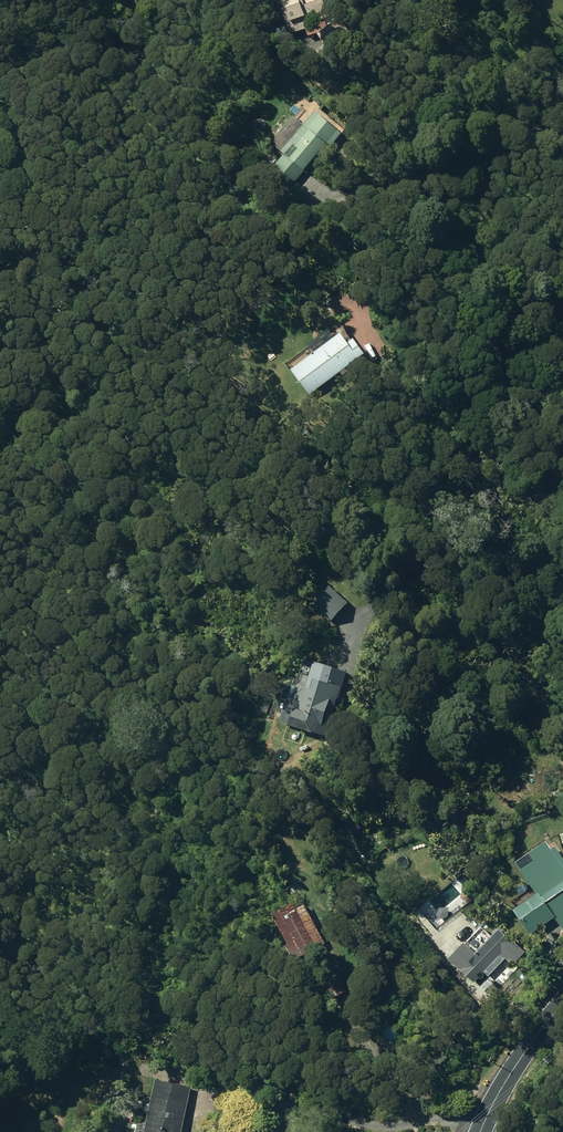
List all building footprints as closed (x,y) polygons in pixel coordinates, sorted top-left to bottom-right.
[(287,35),(325,22),(319,4),(324,2),(324,0),(276,0),(287,35)] [(315,34),(327,53),(348,39),(336,20),(315,34)] [(268,172),(288,189),(322,147),(326,150),(339,134),(311,112),(278,152),(282,155),(268,172)] [(288,371),(307,395),(361,355),(349,341),(344,345),(336,335),(288,371)] [(310,606),(329,623),(346,603),(327,587),(310,606)] [(284,727),(323,738),(333,700),(336,701),(340,686),(337,685),(340,674),(316,667),(313,678),(306,676),(301,691),(291,696),(284,727)] [(283,730),(270,727),(268,736),(280,740),(283,730)] [(514,869),(530,891),(507,908),(526,933),(550,915),(560,930),(562,928),(562,863),(549,844),(514,869)] [(455,879),(459,886),(466,882),(462,875),(455,879)] [(278,944),(287,960),(320,942),(296,898),(265,914),(281,943),(278,944)] [(443,958),(471,982),(480,972),(485,976),(502,958),(510,964),(520,952),(493,928),(470,953),(458,942),(443,958)] [(193,1082),(159,1075),(146,1131),(143,1131),(182,1131),(193,1082)]
